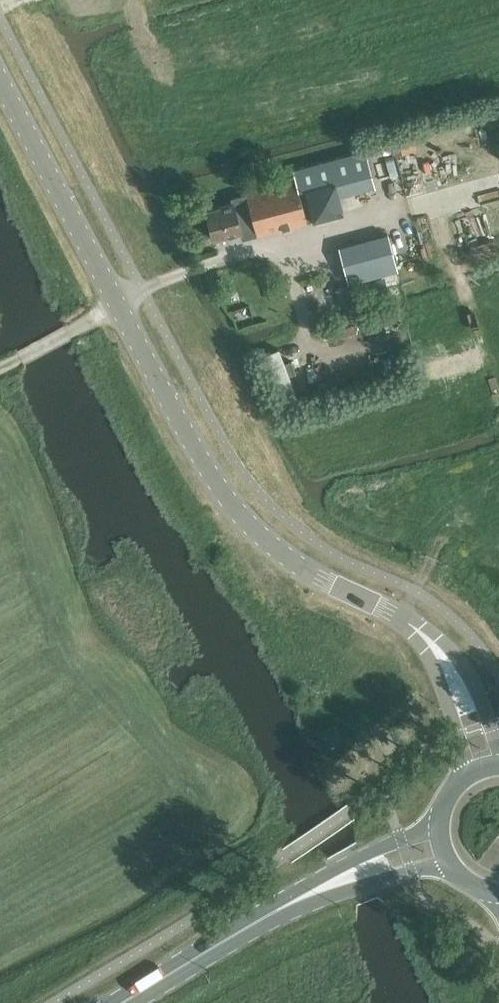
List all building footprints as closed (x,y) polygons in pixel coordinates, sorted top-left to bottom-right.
[(294,168),(297,181),(306,215),(313,213),(306,189),(336,181),(339,196),(375,186),(365,149),(294,168)] [(308,221),(306,215),(297,181),(247,193),(248,198),(207,209),(215,237),(242,230),(241,226),(255,222),(258,234),(308,221)] [(306,189),(313,213),(314,217),(343,209),(339,196),(336,181),(306,189)] [(389,240),(341,252),(350,289),(399,277),(389,240)] [(286,402),(299,398),(281,346),(267,351),(286,402)]
